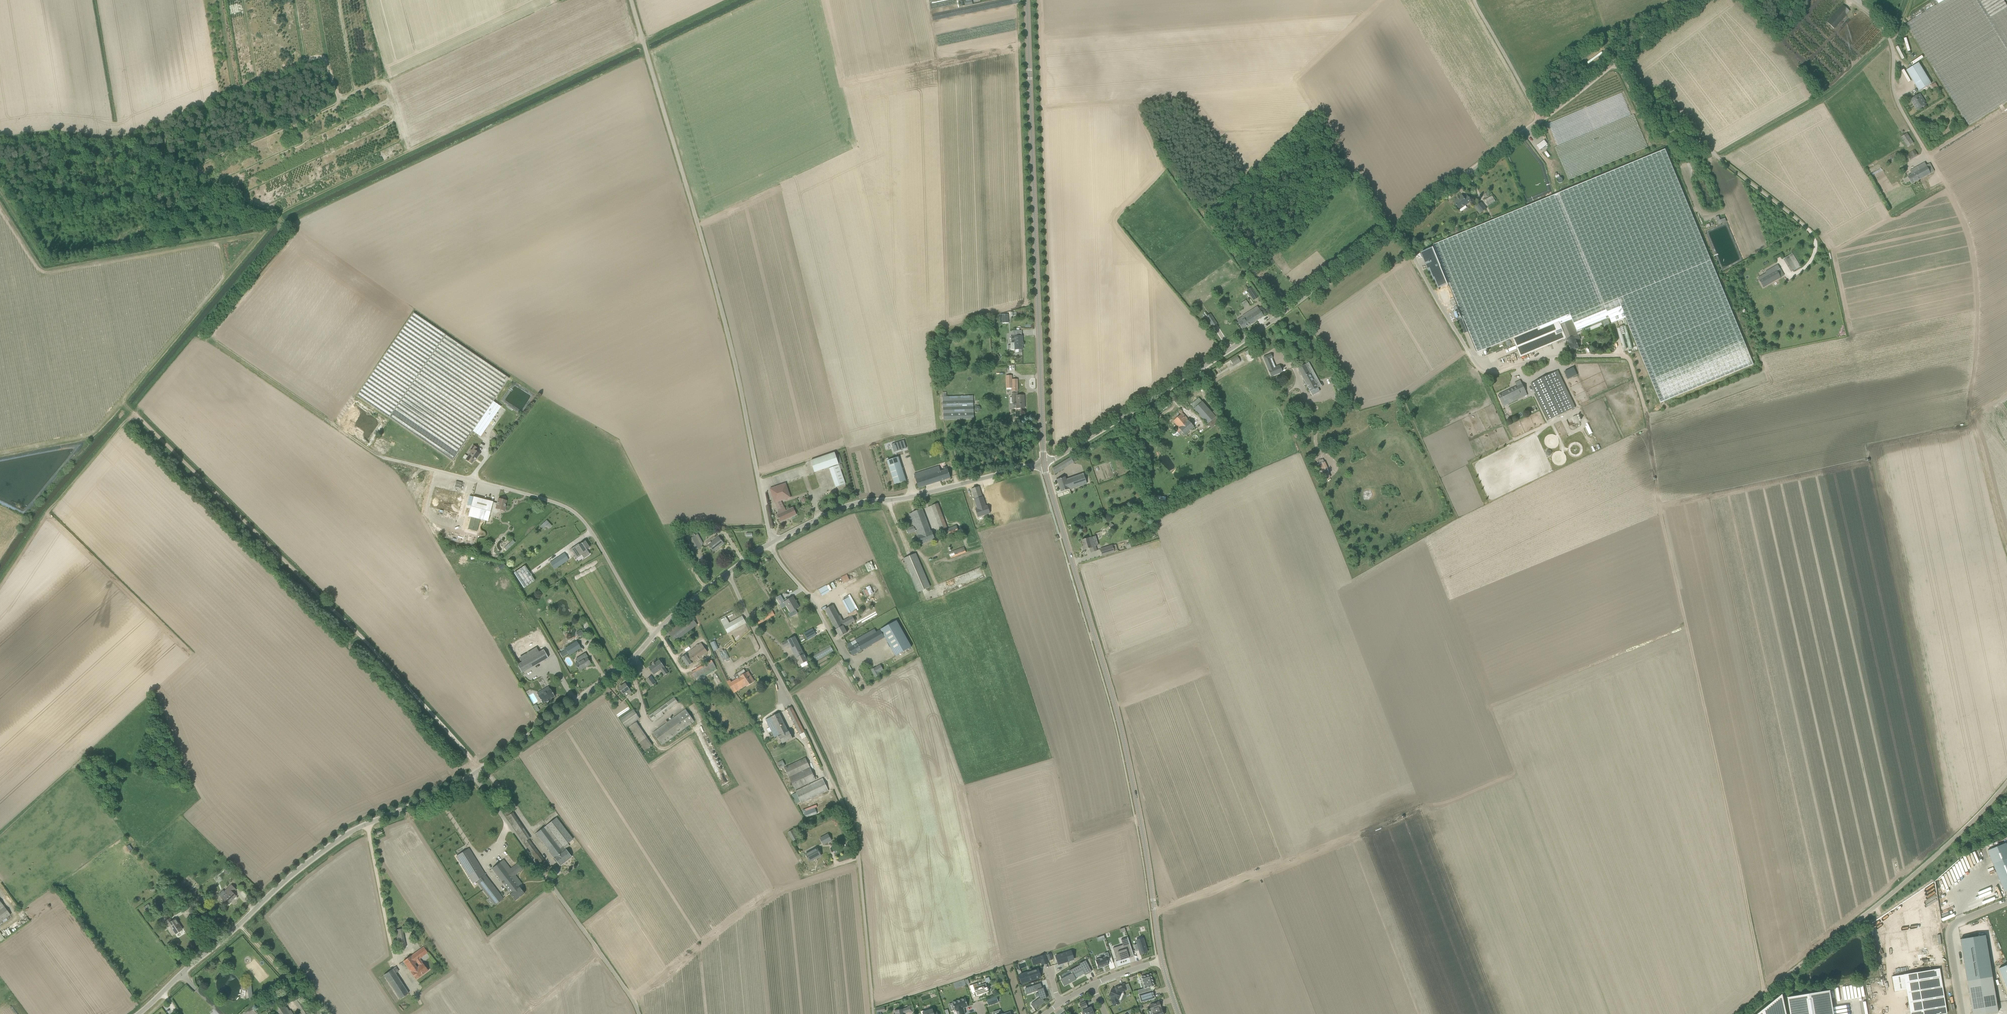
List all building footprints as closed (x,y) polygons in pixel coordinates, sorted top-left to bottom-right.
[(1939,4),(1906,24),(1937,73),(1936,73),(1969,125),(2006,101),(2006,7),(1988,19),(1976,0),(1945,0),(1939,4)] [(1988,19),(2006,7),(2006,6),(2003,0),(1976,0),(1988,19)] [(1828,23),(1830,25),(1834,29),(1850,11),(1843,5),(1828,23)] [(1919,51),(1907,58),(1908,60),(1920,53),(1919,51)] [(1906,71),(1919,91),(1931,84),(1919,63),(1906,71)] [(1926,105),(1920,94),(1911,100),(1917,110),(1926,105)] [(1907,147),(1914,143),(1907,133),(1901,137),(1907,147)] [(1665,150),(1651,156),(1558,194),(1433,245),(1477,353),(1513,338),(1558,319),(1561,325),(1572,320),(1578,335),(1584,333),(1582,329),(1609,318),(1612,324),(1626,318),(1661,403),(1754,364),(1665,150)] [(1905,156),(1908,161),(1918,155),(1914,150),(1905,156)] [(1907,177),(1911,184),(1931,174),(1925,163),(1910,171),(1912,174),(1907,177)] [(1460,210),(1471,201),(1467,195),(1464,198),(1462,195),(1459,198),(1454,202),(1460,210)] [(1493,196),(1484,199),(1487,205),(1495,202),(1493,196)] [(1482,202),(1475,208),(1480,215),(1487,209),(1482,202)] [(1720,220),(1718,216),(1715,217),(1717,221),(1718,224),(1726,221),(1725,218),(1720,220)] [(1430,271),(1434,280),(1436,280),(1434,277),(1440,274),(1441,276),(1444,275),(1441,267),(1433,248),(1421,253),(1428,268),(1429,272),(1430,271)] [(1794,253),(1784,258),(1790,272),(1800,267),(1794,253)] [(1780,269),(1778,265),(1766,272),(1767,273),(1758,278),(1760,280),(1760,281),(1763,287),(1781,278),(1777,271),(1780,269)] [(1247,290),(1253,301),(1258,298),(1252,287),(1247,290)] [(1276,293),(1273,295),(1272,295),(1276,300),(1281,297),(1277,292),(1276,293)] [(1246,313),(1242,316),(1244,319),(1238,323),(1243,330),(1264,316),(1258,306),(1246,314),(1246,313)] [(509,378),(472,353),(413,313),(357,396),(389,418),(453,461),(473,431),(488,410),(509,378)] [(1206,317),(1212,327),(1217,324),(1210,314),(1206,317)] [(1468,332),(1462,318),(1459,320),(1465,334),(1468,332)] [(1558,319),(1513,338),(1521,357),(1558,342),(1561,343),(1567,340),(1561,325),(1558,319)] [(1605,327),(1611,324),(1608,319),(1602,322),(1605,327)] [(1561,325),(1567,340),(1568,343),(1571,351),(1579,348),(1577,342),(1580,340),(1578,335),(1572,320),(1561,325)] [(1023,349),(1022,336),(1013,336),(1013,343),(1015,343),(1015,350),(1023,349)] [(1238,356),(1230,359),(1233,365),(1240,362),(1238,356)] [(1274,365),(1272,361),(1265,364),(1273,383),(1278,381),(1276,375),(1275,375),(1273,371),(1274,370),(1272,366),(1274,365)] [(1305,365),(1298,369),(1309,392),(1318,387),(1317,387),(1314,382),(1317,380),(1309,363),(1305,365)] [(1549,420),(1575,408),(1558,371),(1531,384),(1549,420)] [(1517,386),(1498,395),(1502,403),(1507,401),(1508,404),(1527,395),(1520,380),(1515,383),(1517,386)] [(1337,389),(1340,396),(1346,392),(1342,386),(1337,389)] [(1013,397),(1014,404),(1014,408),(1024,408),(1024,395),(1016,395),(1016,393),(1012,393),(1012,397),(1013,397)] [(973,396),(943,397),(944,420),(974,419),(973,396)] [(1202,402),(1194,409),(1207,424),(1216,417),(1202,402)] [(481,437),(495,415),(488,410),(473,431),(481,437)] [(1179,412),(1169,421),(1176,430),(1179,428),(1185,435),(1194,427),(1188,420),(1187,421),(1179,412)] [(1591,439),(1592,442),(1595,441),(1593,435),(1588,437),(1586,432),(1583,433),(1586,441),(1591,439)] [(1586,454),(1599,449),(1597,444),(1584,450),(1586,454)] [(463,458),(466,460),(472,464),(474,460),(475,461),(480,454),(476,451),(478,449),(473,445),(470,450),(471,451),(468,456),(465,455),(463,458)] [(829,467),(830,468),(839,465),(835,452),(811,461),(815,472),(829,467)] [(895,485),(906,481),(898,457),(887,461),(895,485)] [(1053,468),(1055,474),(1073,463),(1071,457),(1053,468)] [(1324,462),(1318,465),(1321,471),(1327,469),(1324,462)] [(839,465),(830,468),(836,487),(845,484),(840,469),(839,465)] [(919,488),(950,478),(948,469),(947,467),(944,468),(944,470),(940,472),(939,466),(914,474),(916,479),(919,488)] [(1084,474),(1076,477),(1067,480),(1065,477),(1057,480),(1061,492),(1087,483),(1084,474)] [(790,498),(786,483),(770,489),(775,503),(790,498)] [(990,513),(988,506),(985,506),(982,495),(981,491),(980,490),(980,488),(972,491),(978,509),(976,509),(978,517),(990,513)] [(488,521),(491,511),(493,502),(473,497),(468,516),(488,521)] [(505,511),(506,506),(505,506),(506,501),(498,499),(497,503),(493,502),(491,511),(498,513),(500,512),(500,510),(505,511)] [(784,507),(778,510),(780,513),(777,515),(781,523),(787,520),(786,519),(796,515),(793,508),(786,511),(784,507)] [(922,509),(918,511),(909,514),(914,526),(906,529),(908,534),(916,531),(921,545),(935,539),(931,531),(930,531),(922,509)] [(947,528),(942,515),(936,517),(941,530),(947,528)] [(957,525),(947,529),(949,535),(959,531),(957,525)] [(688,540),(692,547),(694,551),(702,547),(695,535),(688,540)] [(708,545),(710,548),(713,551),(724,543),(719,537),(708,545)] [(1094,547),(1091,538),(1091,537),(1082,540),(1085,550),(1091,548),(1092,552),(1097,551),(1095,546),(1094,547)] [(589,548),(585,541),(579,545),(579,546),(574,550),(576,554),(582,550),(583,552),(589,548)] [(1114,552),(1112,546),(1100,549),(1102,556),(1114,552)] [(966,552),(964,547),(953,551),(949,552),(951,558),(966,552)] [(550,562),(554,569),(571,558),(567,551),(550,562)] [(915,553),(904,558),(918,592),(930,587),(915,553)] [(540,578),(542,581),(554,574),(548,563),(547,563),(545,560),(541,562),(543,565),(540,567),(543,572),(540,573),(542,576),(540,578)] [(844,585),(855,581),(854,578),(850,580),(847,574),(841,577),(844,585)] [(822,595),(830,592),(826,585),(818,589),(822,595)] [(849,597),(842,601),(845,606),(852,602),(849,597)] [(785,611),(788,614),(799,607),(797,604),(796,604),(792,598),(785,602),(789,609),(785,611)] [(855,621),(852,616),(841,622),(833,605),(825,609),(840,637),(847,633),(844,627),(855,621)] [(759,624),(775,615),(772,609),(756,618),(759,624)] [(668,632),(675,642),(697,625),(690,615),(668,632)] [(742,616),(729,623),(726,618),(721,621),(728,633),(746,623),(742,616)] [(897,620),(881,629),(896,656),(912,647),(897,620)] [(812,629),(804,633),(808,639),(816,635),(812,629)] [(853,655),(878,641),(873,634),(876,632),(875,629),(847,644),(849,648),(853,655)] [(790,644),(800,665),(801,664),(802,667),(808,664),(807,661),(808,661),(795,636),(782,643),(784,647),(790,644)] [(570,655),(581,648),(576,641),(565,648),(570,655)] [(682,658),(688,666),(708,652),(701,643),(688,652),(689,654),(688,656),(687,654),(682,658)] [(816,660),(834,651),(831,646),(813,655),(816,660)] [(544,649),(539,652),(531,657),(536,665),(549,658),(544,649)] [(724,660),(729,658),(726,650),(720,652),(724,660)] [(591,664),(587,657),(588,657),(585,653),(576,659),(578,662),(575,664),(579,671),(591,664)] [(661,670),(663,673),(665,675),(668,673),(664,667),(665,667),(660,660),(656,663),(655,662),(652,664),(653,665),(649,668),(654,675),(661,670)] [(695,680),(717,669),(712,660),(691,671),(695,680)] [(882,668),(877,671),(878,673),(874,675),(875,677),(880,675),(878,673),(883,670),(882,668)] [(746,673),(744,669),(737,673),(740,678),(732,683),(730,680),(727,682),(729,684),(734,693),(746,685),(747,686),(753,682),(750,678),(752,677),(748,672),(746,673)] [(646,680),(651,687),(656,683),(652,676),(646,680)] [(626,697),(629,695),(632,692),(630,689),(626,683),(619,688),(626,697)] [(547,702),(549,701),(550,700),(549,700),(555,697),(551,689),(550,690),(548,687),(542,690),(544,693),(538,697),(542,704),(546,701),(547,702)] [(713,689),(706,694),(710,699),(716,694),(713,689)] [(674,697),(649,716),(654,722),(664,714),(663,713),(678,702),(674,697)] [(792,707),(787,709),(800,735),(805,732),(792,707)] [(686,709),(653,733),(662,745),(694,721),(686,709)] [(620,719),(626,728),(640,718),(634,710),(620,719)] [(788,730),(779,713),(766,719),(775,737),(779,735),(783,743),(793,738),(792,738),(789,730),(788,730)] [(795,789),(808,784),(809,783),(816,780),(806,758),(785,768),(795,789)] [(796,791),(801,803),(824,792),(829,790),(823,779),(810,785),(809,783),(808,784),(808,785),(796,791)] [(536,833),(555,857),(554,858),(560,865),(560,866),(571,857),(565,849),(570,846),(568,843),(573,839),(556,818),(536,833)] [(799,838),(794,829),(788,832),(793,841),(799,838)] [(820,838),(823,844),(832,840),(828,834),(820,838)] [(550,867),(529,839),(524,842),(548,874),(554,870),(551,866),(550,867)] [(473,883),(476,880),(483,876),(480,871),(482,870),(469,848),(456,856),(473,883)] [(806,854),(810,861),(821,855),(817,848),(806,854)] [(1980,863),(1975,851),(1969,854),(1966,855),(1971,867),(1980,863)] [(1993,864),(2004,892),(2006,891),(2006,858),(1993,864)] [(511,892),(510,893),(515,900),(524,893),(519,886),(518,886),(515,883),(519,880),(515,875),(522,869),(518,863),(510,869),(503,860),(492,869),(511,892)] [(484,875),(483,876),(476,880),(495,905),(503,899),(484,875)] [(233,893),(236,890),(232,885),(224,892),(226,894),(222,898),(228,904),(236,896),(233,893)] [(190,896),(194,900),(199,896),(195,891),(190,896)] [(11,914),(5,907),(0,911),(0,922),(11,914)] [(175,934),(182,929),(176,919),(172,921),(170,918),(165,922),(168,927),(170,926),(175,934)] [(399,948),(406,946),(402,928),(395,930),(399,948)] [(1117,956),(1118,961),(1125,959),(1125,958),(1130,957),(1128,952),(1133,951),(1129,937),(1122,939),(1125,949),(1116,952),(1117,956)] [(1077,955),(1087,953),(1083,941),(1069,945),(1070,949),(1075,948),(1077,955)] [(1139,950),(1141,954),(1147,952),(1144,941),(1137,943),(1138,944),(1134,945),(1136,951),(1139,950)] [(410,972),(416,979),(428,970),(419,959),(428,953),(424,947),(411,956),(411,955),(403,961),(411,972),(410,972)] [(1070,960),(1068,952),(1056,956),(1059,964),(1070,960)] [(1109,965),(1107,959),(1110,958),(1108,952),(1104,954),(1105,957),(1096,960),(1098,968),(1109,965)] [(1048,963),(1045,955),(1040,956),(1042,964),(1048,963)] [(1085,975),(1091,971),(1086,961),(1080,964),(1080,965),(1070,970),(1071,974),(1061,979),(1064,985),(1069,983),(1068,982),(1071,981),(1071,982),(1076,979),(1073,975),(1083,970),(1085,975)] [(1999,968),(2006,988),(2006,965),(1999,968)] [(1018,974),(1021,984),(1041,978),(1038,968),(1018,974)] [(1947,1013),(1947,1010),(1950,1010),(1943,968),(1904,975),(1904,976),(1899,977),(1899,975),(1882,978),(1884,986),(1901,984),(1900,982),(1906,982),(1911,1013),(1945,1013),(1947,1013)] [(393,969),(392,969),(381,977),(386,984),(385,985),(396,1002),(409,993),(406,987),(393,969)] [(1141,1002),(1155,998),(1152,990),(1151,991),(1150,987),(1154,986),(1151,974),(1141,977),(1143,984),(1142,984),(1144,988),(1145,988),(1146,988),(1147,992),(1139,994),(1141,1002)] [(1973,1013),(1989,1013),(1998,1012),(1992,976),(1967,981),(1973,1013)] [(970,986),(972,993),(975,992),(977,996),(989,992),(988,990),(989,989),(988,988),(986,983),(978,986),(977,983),(970,986)] [(1047,998),(1044,990),(1043,988),(1042,988),(1042,987),(1041,987),(1040,984),(1041,984),(1040,983),(1025,988),(1027,992),(1031,991),(1031,993),(1038,990),(1041,997),(1032,1003),(1032,1004),(1032,1005),(1035,1009),(1044,1002),(1043,1000),(1044,1000),(1043,999),(1044,998),(1044,999),(1047,998)] [(1127,990),(1124,984),(1116,987),(1115,990),(1112,989),(1109,995),(1112,996),(1111,999),(1114,1006),(1116,1005),(1117,1005),(1117,1004),(1120,1003),(1118,999),(1119,999),(1121,993),(1121,992),(1127,990)] [(1830,990),(1788,997),(1790,1013),(1834,1013),(1830,990)] [(1782,994),(1757,1013),(1787,1013),(1782,994)] [(278,996),(269,1002),(275,1011),(272,1012),(274,1013),(293,1013),(291,1011),(289,1013),(278,996)] [(989,1006),(998,1002),(997,997),(987,1000),(989,1006)] [(308,1012),(311,1010),(303,999),(301,1001),(299,998),(294,1001),(302,1013),(309,1013),(308,1012)] [(963,1008),(968,1006),(965,998),(952,1002),(955,1011),(956,1010),(958,1013),(965,1013),(963,1008)] [(1079,1004),(1081,1008),(1083,1011),(1082,1011),(1084,1013),(1094,1013),(1091,1007),(1088,1008),(1087,1005),(1085,1001),(1079,1004)] [(1161,1007),(1159,1002),(1150,1005),(1152,1010),(1153,1013),(1164,1013),(1163,1010),(1162,1011),(1161,1007)]
